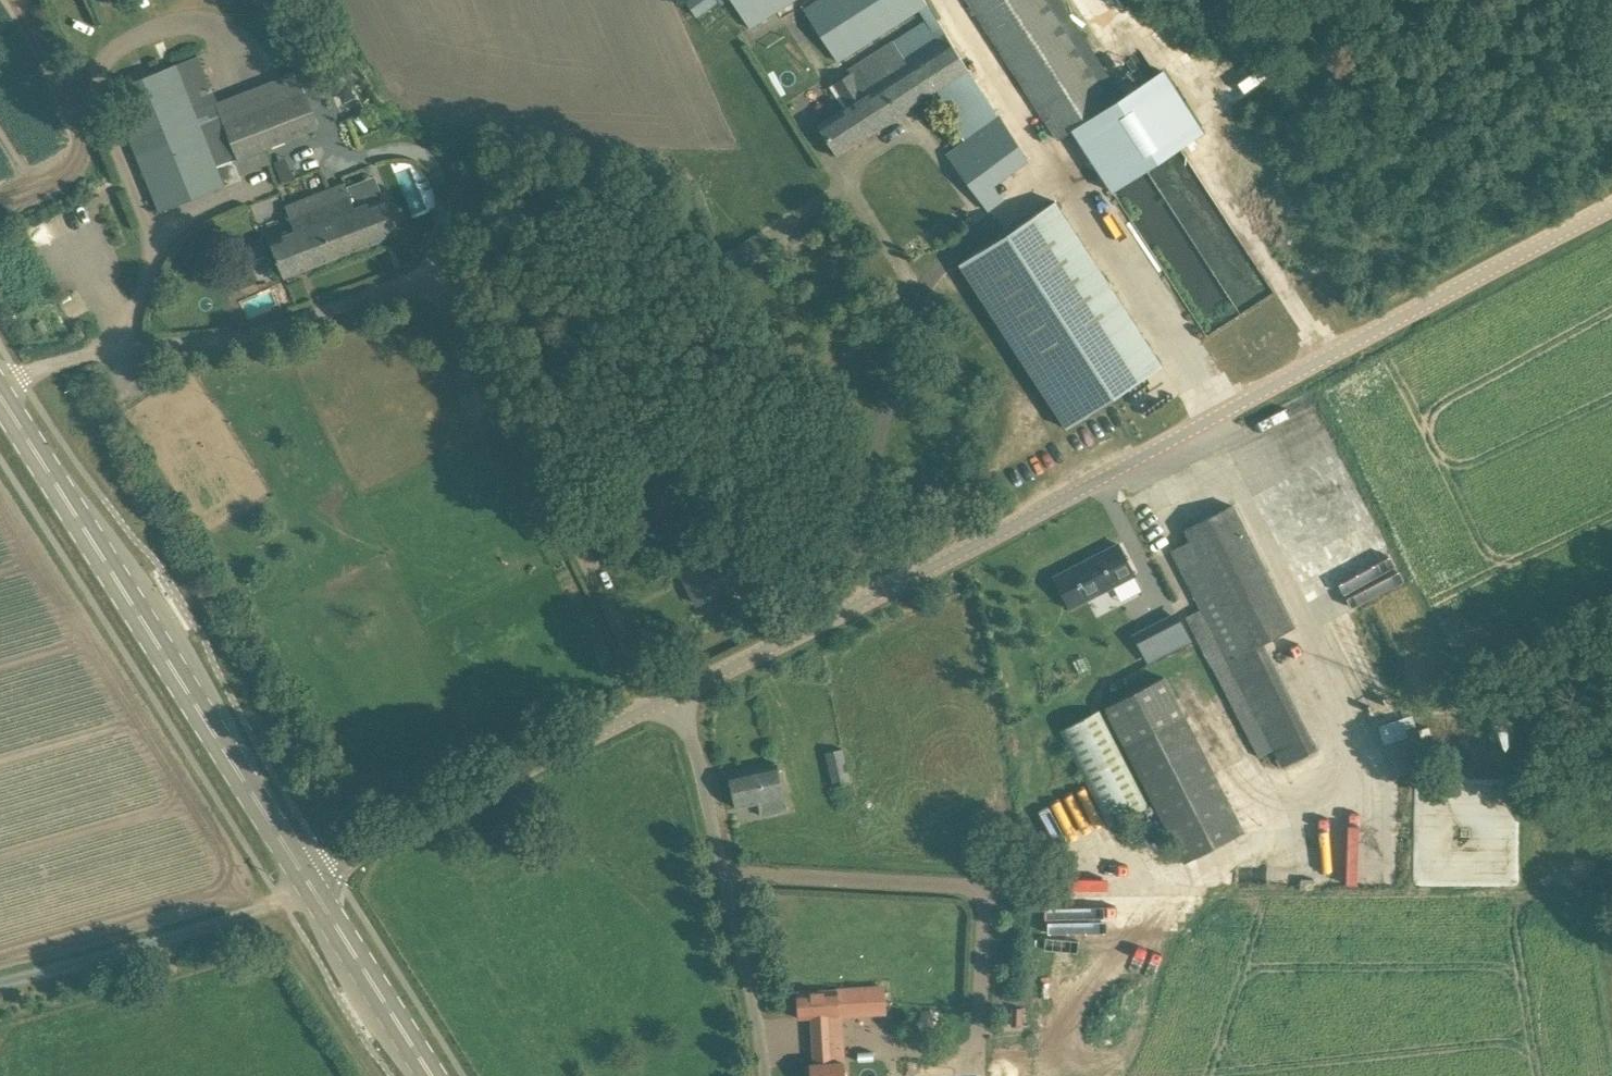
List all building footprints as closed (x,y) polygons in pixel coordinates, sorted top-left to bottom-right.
[(108,14),(126,3),(125,0),(100,0),(108,14)] [(696,14),(717,0),(686,0),(696,14)] [(750,27),(776,11),(780,18),(802,4),(799,0),(733,0),(750,27)] [(805,12),(838,63),(919,11),(926,22),(849,70),(852,74),(834,85),(848,108),(820,125),(839,154),(932,94),(963,136),(962,137),(964,139),(964,138),(966,140),(947,154),(978,196),(979,195),(978,195),(1028,158),(970,71),(935,16),(928,5),(924,0),(814,0),(802,7),(805,12)] [(1072,131),(1111,191),(1202,132),(1117,0),(1072,0),(1064,5),(1061,0),(968,0),(1058,139),(1072,131)] [(112,90),(153,191),(161,211),(242,178),(239,173),(269,161),(263,146),(319,123),(297,69),(218,101),(199,55),(112,90)] [(320,63),(310,67),(318,85),(328,80),(331,79),(324,62),(320,63)] [(290,166),(278,170),(282,181),(294,176),(290,166)] [(286,206),(296,230),(271,240),(285,276),(398,233),(384,197),(356,208),(346,183),(286,206)] [(1055,200),(960,262),(1067,427),(1162,365),(1055,200)] [(1274,748),(1229,660),(1262,642),(1294,625),(1233,504),(1186,528),(1192,539),(1172,549),(1204,611),(1189,619),(1259,756),(1274,748)] [(1055,576),(1071,607),(1086,599),(1135,574),(1119,543),(1055,576)] [(711,562),(704,549),(677,562),(677,563),(679,563),(688,581),(687,582),(698,603),(756,573),(743,546),(711,562)] [(785,577),(780,567),(778,568),(770,572),(775,582),(785,577)] [(1099,594),(1106,607),(1121,599),(1115,586),(1099,594)] [(1154,632),(1144,637),(1153,655),(1163,649),(1154,632)] [(1246,830),(1187,714),(1167,675),(1107,706),(1127,744),(1186,860),(1246,830)] [(1379,723),(1394,775),(1428,765),(1412,713),(1379,723)] [(851,783),(848,769),(843,748),(826,751),(834,786),(851,783)] [(728,774),(731,785),(736,807),(757,802),(760,814),(788,807),(778,763),(728,774)] [(1052,919),(1112,921),(1112,902),(1123,902),(1124,877),(1070,876),(1069,889),(1053,889),(1052,919)] [(885,986),(798,991),(800,1018),(813,1017),(815,1063),(811,1063),(812,1075),(845,1075),(840,1015),(887,1012),(885,986)] [(1011,1024),(1022,1024),(1022,1007),(1011,1007),(1011,1024)]
